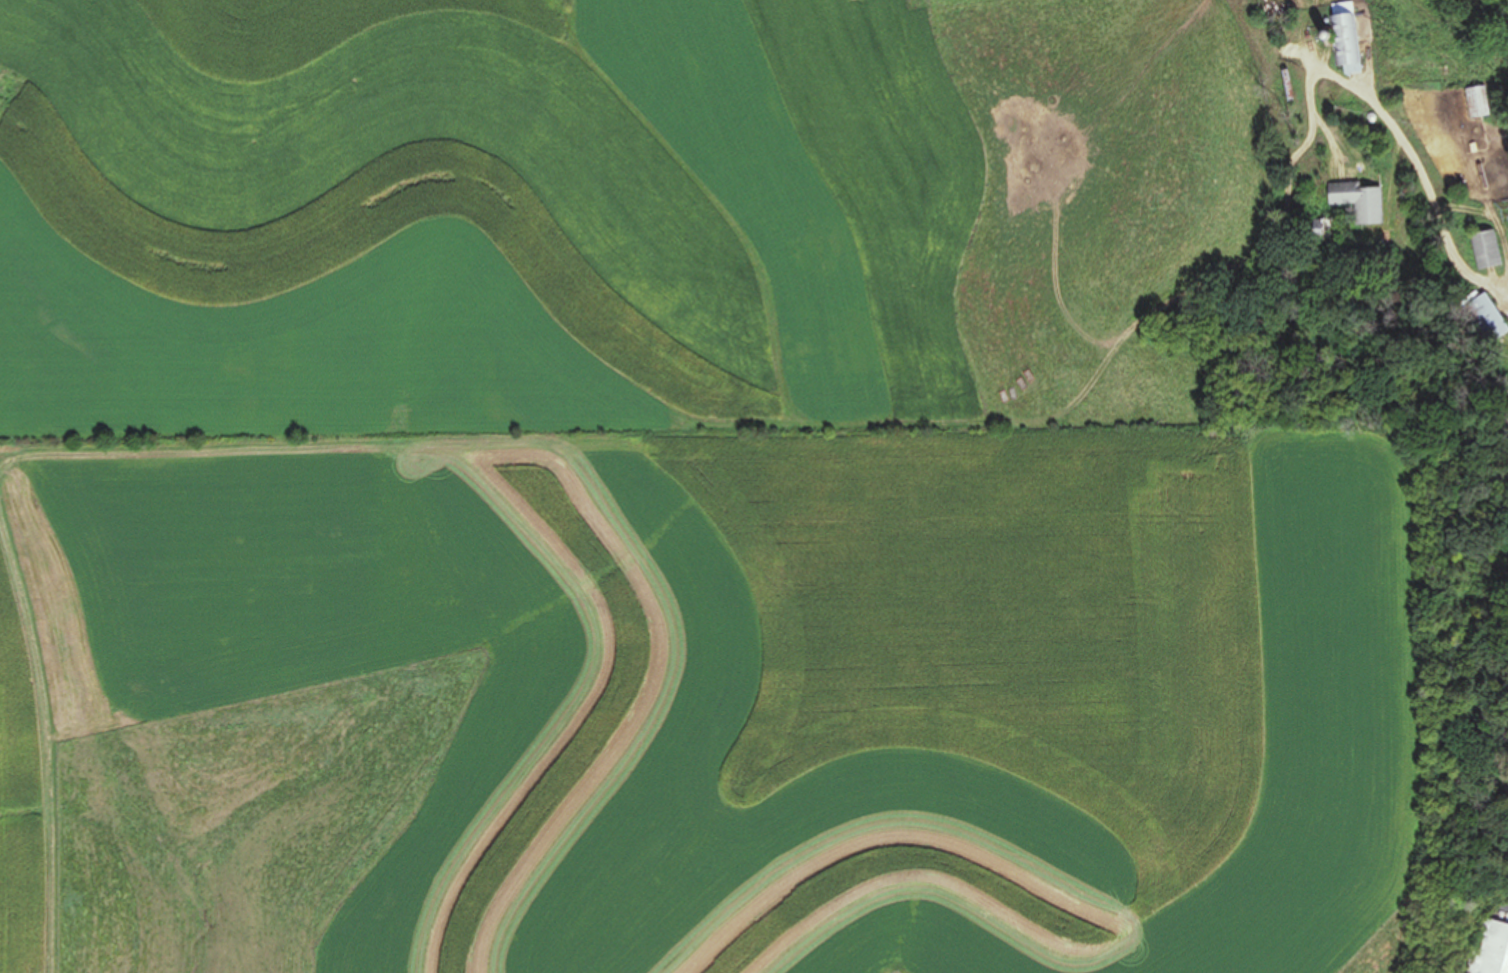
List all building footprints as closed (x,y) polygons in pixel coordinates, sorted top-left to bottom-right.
[(1336,67),(1342,66),(1344,76),(1362,73),(1352,2),(1328,5),(1336,67)] [(1490,116),(1487,86),(1465,88),(1468,118),(1490,116)] [(1379,189),(1358,189),(1357,184),(1326,184),(1327,206),(1353,205),(1353,226),(1380,226),(1379,189)] [(1334,218),(1312,218),(1312,241),(1334,241),(1334,218)] [(1479,271),(1503,265),(1494,229),(1471,234),(1479,271)] [(1484,346),(1507,333),(1507,332),(1487,292),(1463,305),(1484,346)] [(1461,972),(1507,972),(1507,924),(1477,915),(1461,972)]
